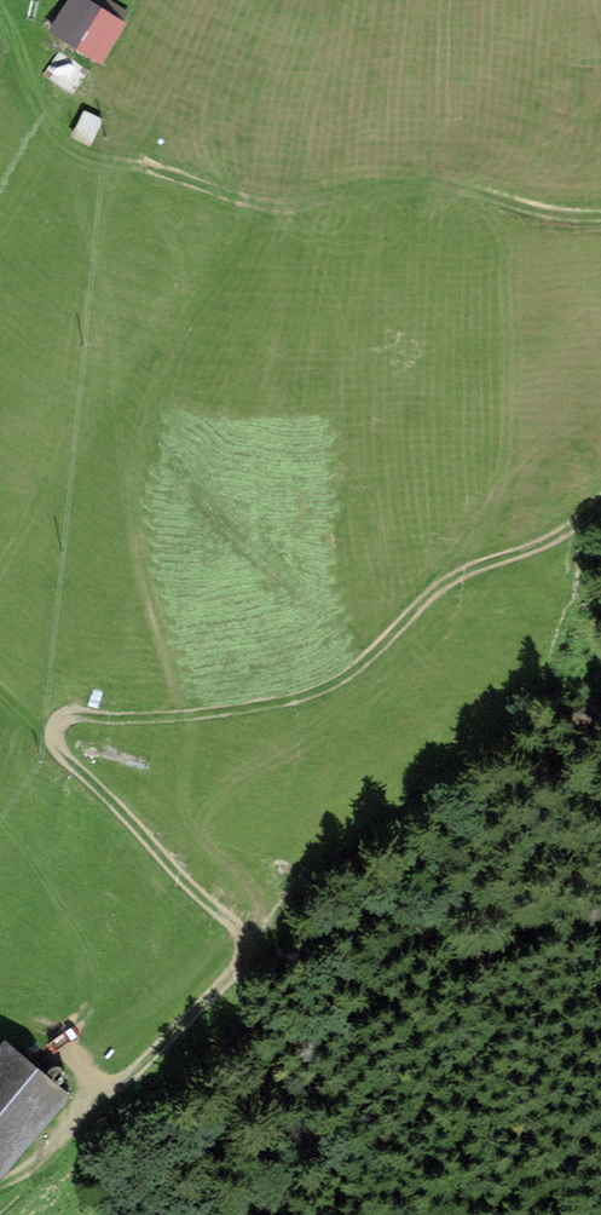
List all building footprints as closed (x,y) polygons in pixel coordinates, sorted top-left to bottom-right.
[(87,0),(68,0),(50,30),(103,62),(126,23),(87,0)] [(102,119),(83,111),(71,136),(90,145),(102,119)] [(0,1054),(0,1161),(63,1087),(10,1042),(0,1054)]
